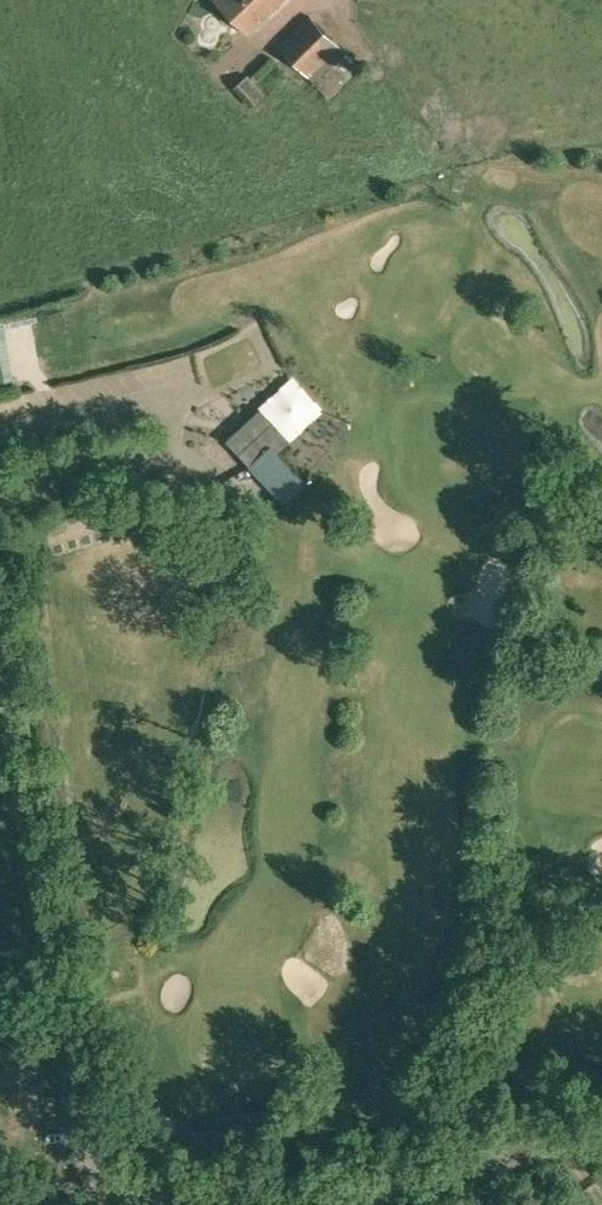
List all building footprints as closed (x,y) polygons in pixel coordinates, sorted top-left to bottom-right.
[(249,0),(214,0),(247,34),(265,16),(249,0)] [(265,16),(282,0),(249,0),(265,16)] [(353,60),(341,48),(309,16),(278,47),(322,91),(353,60)] [(0,324),(0,382),(10,381),(0,324)] [(301,483),(244,421),(223,441),(280,502),(301,483)]
